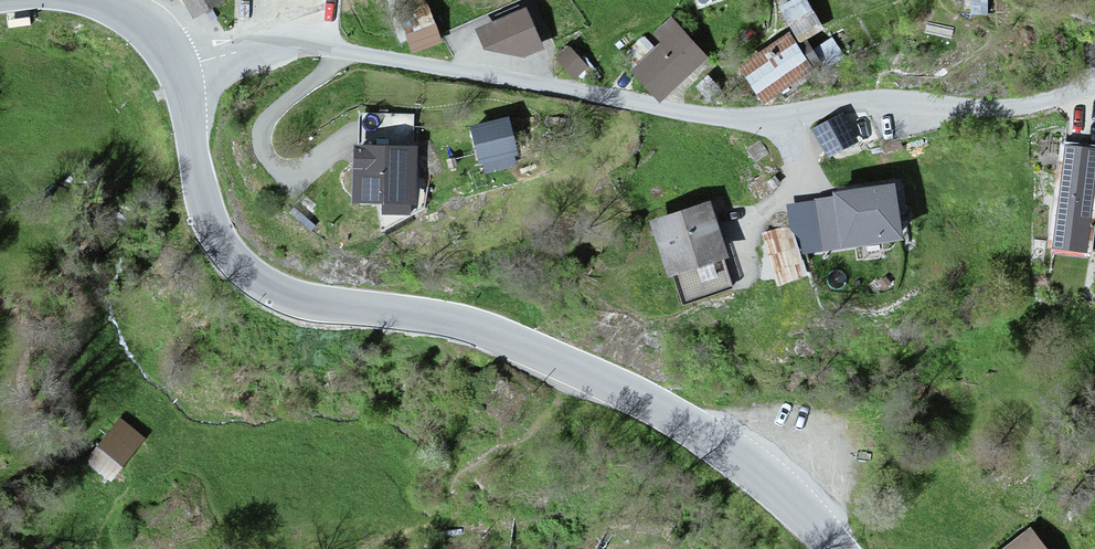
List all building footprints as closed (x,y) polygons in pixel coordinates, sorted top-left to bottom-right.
[(194,22),(227,3),(225,0),(181,0),(194,22)] [(797,34),(822,23),(813,0),(788,0),(784,2),(797,34)] [(398,12),(411,53),(443,43),(429,1),(398,12)] [(528,12),(480,34),(488,56),(533,61),(546,55),(528,12)] [(673,21),(626,65),(664,104),(710,61),(673,21)] [(790,41),(743,75),(769,111),(816,77),(790,41)] [(848,112),(819,125),(831,153),(860,140),(848,112)] [(513,127),(472,135),(479,169),(519,161),(513,127)] [(1063,146),(1051,256),(1094,261),(1094,149),(1063,146)] [(425,153),(355,152),(355,212),(425,213),(425,153)] [(894,190),(786,205),(789,229),(800,238),(803,255),(902,243),(894,190)] [(715,207),(654,226),(672,283),(733,264),(715,207)] [(762,232),(777,286),(810,277),(803,256),(796,238),(783,226),(762,232)] [(145,433),(121,417),(102,445),(126,461),(145,433)] [(1033,533),(1014,548),(1046,548),(1033,533)]
